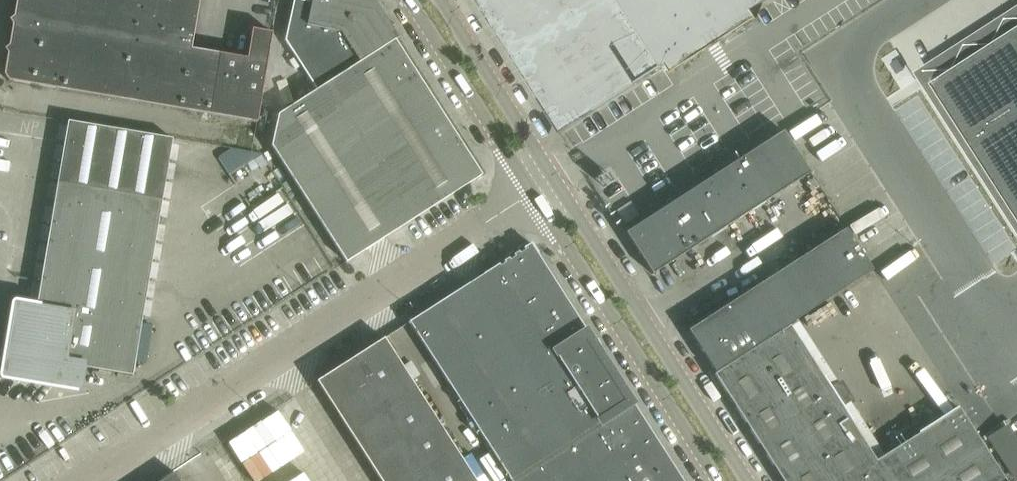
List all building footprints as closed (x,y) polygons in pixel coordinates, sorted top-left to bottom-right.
[(199,0),(17,0),(14,17),(10,20),(13,25),(10,46),(5,49),(8,54),(5,75),(9,81),(257,123),(272,33),(252,30),(248,59),(191,50),(199,0)] [(374,0),(312,0),(312,3),(298,0),(294,0),(285,41),(317,90),(278,115),(272,146),(346,263),(482,176),(395,40),(399,38),(374,0)] [(558,132),(664,64),(670,73),(755,18),(750,10),(766,0),(474,0),(558,132)] [(929,84),(1016,221),(1016,27),(929,84)] [(9,347),(5,375),(79,387),(82,367),(133,376),(173,139),(68,122),(37,308),(17,305),(12,332),(8,331),(8,333),(9,333),(7,345),(6,345),(5,347),(9,347)] [(652,275),(810,173),(783,132),(626,233),(652,275)] [(715,372),(833,297),(873,271),(846,229),(688,330),(715,372)] [(633,403),(631,404),(627,398),(629,397),(626,392),(624,393),(620,387),(622,386),(619,380),(616,382),(613,376),(615,375),(611,369),(609,371),(606,365),(608,364),(604,358),(602,359),(591,343),(593,341),(590,336),(588,337),(584,331),(586,330),(531,243),(524,248),(525,250),(520,253),(519,251),(513,254),(515,256),(510,260),(508,258),(503,261),(505,263),(500,266),(499,264),(409,321),(409,322),(511,480),(683,480),(633,403)] [(959,408),(876,461),(790,326),(714,375),(782,480),(1006,480),(959,408)] [(384,338),(317,381),(381,480),(476,480),(384,338)] [(252,480),(257,480),(296,458),(284,438),(266,448),(254,427),(228,442),(252,480)] [(1007,428),(990,439),(1016,479),(1016,443),(1007,428)] [(174,473),(161,480),(180,480),(174,473)]
